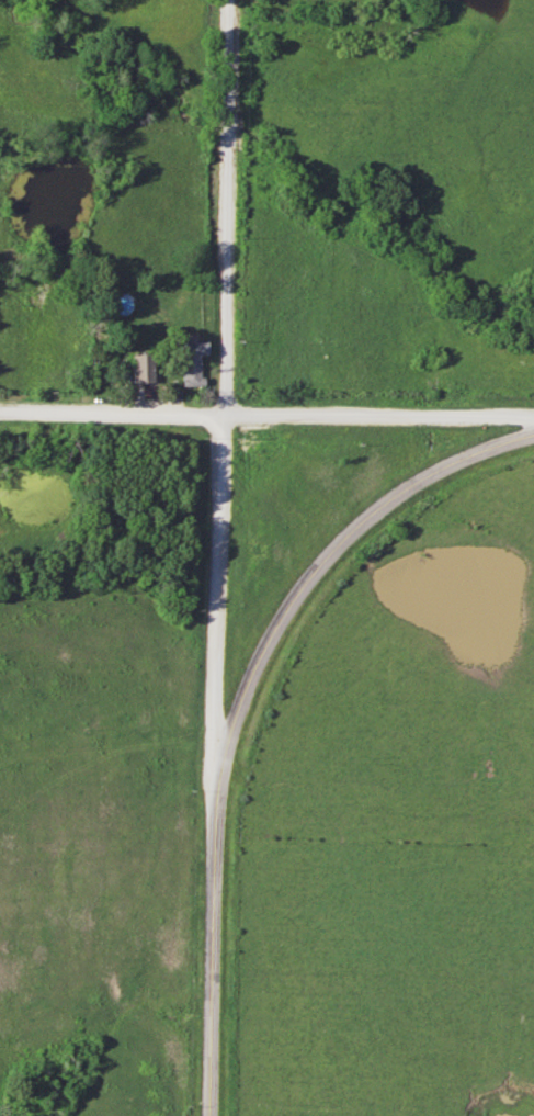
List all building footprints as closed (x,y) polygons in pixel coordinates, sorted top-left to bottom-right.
[(180,387),(200,387),(200,356),(206,356),(206,341),(180,341),(180,387)] [(151,383),(151,354),(129,354),(129,383),(151,383)]
